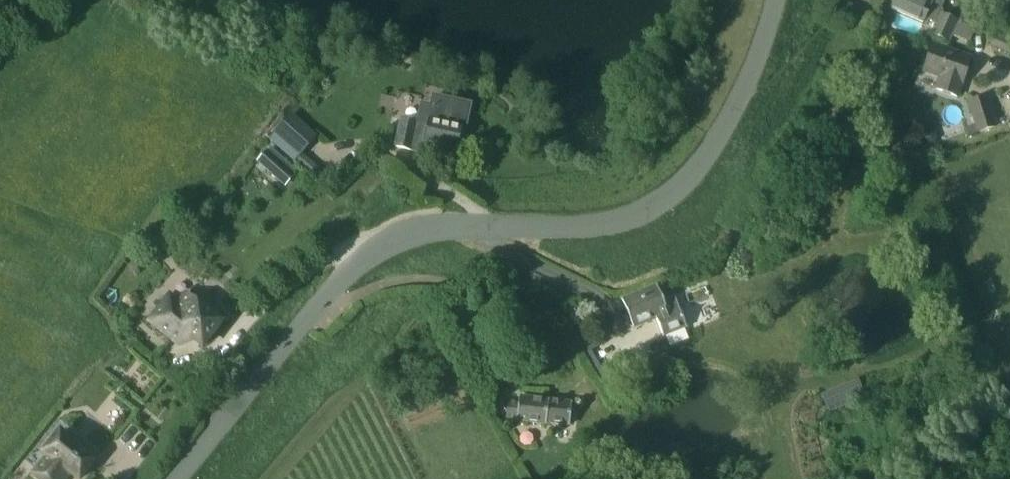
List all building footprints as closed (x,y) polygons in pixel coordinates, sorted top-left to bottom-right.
[(942,0),(892,0),(889,6),(922,21),(923,19),(936,25),(932,36),(948,44),(952,35),(968,42),(972,40),(975,29),(973,28),(976,19),(972,17),(973,12),(962,8),(959,15),(957,21),(943,14),(943,8),(945,2),(942,0)] [(971,57),(933,45),(924,70),(940,75),(936,89),(958,97),(971,57)] [(969,102),(979,133),(995,128),(985,96),(977,99),(969,102)] [(394,146),(410,149),(411,146),(425,149),(427,141),(456,148),(464,112),(453,110),(455,103),(434,98),(429,120),(428,125),(401,119),(394,146)] [(288,124),(271,142),(295,163),(311,144),(288,124)] [(280,162),(270,173),(285,186),(295,175),(280,162)] [(656,318),(663,336),(687,327),(676,297),(662,303),(656,287),(623,300),(633,327),(656,318)] [(203,346),(223,321),(189,293),(181,303),(171,295),(150,320),(172,338),(181,328),(203,346)] [(569,427),(572,403),(519,397),(518,403),(508,402),(506,419),(569,427)] [(95,460),(60,433),(45,452),(49,456),(35,475),(40,478),(65,478),(70,472),(79,478),(80,478),(95,460)]
